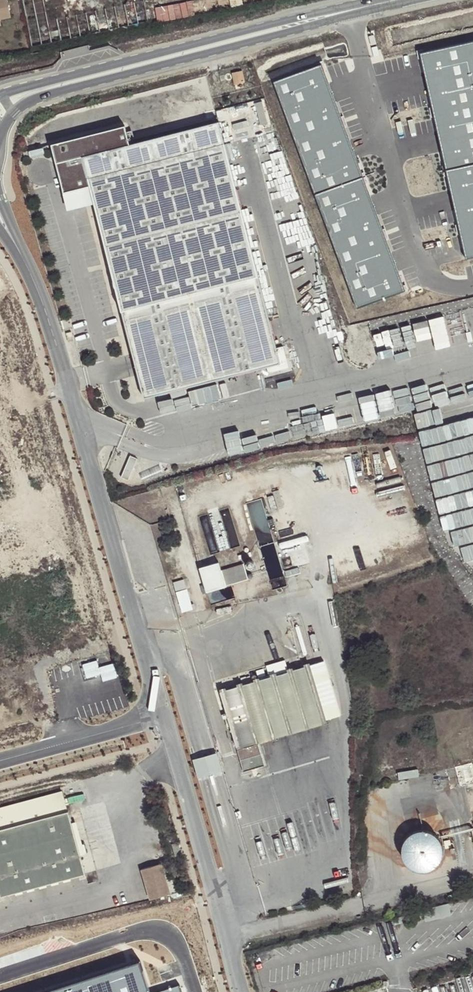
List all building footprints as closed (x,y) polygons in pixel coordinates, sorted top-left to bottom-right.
[(10,18),(7,0),(0,0),(0,20),(10,18)] [(201,0),(185,1),(185,14),(202,13),(201,0)] [(180,17),(177,3),(158,6),(160,21),(180,17)] [(419,55),(447,171),(472,165),(472,42),(419,55)] [(320,65),(273,83),(357,308),(405,290),(320,65)] [(244,83),(242,72),(233,73),(235,84),(244,83)] [(144,398),(281,363),(219,122),(129,144),(125,126),(51,145),(64,193),(90,186),(144,398)] [(178,128),(140,137),(141,141),(179,132),(178,128)] [(447,171),(468,262),(472,261),(472,165),(447,171)] [(376,340),(382,364),(399,361),(394,336),(376,340)] [(294,425),(295,436),(313,435),(312,423),(294,425)] [(246,449),(262,446),(260,429),(243,432),(246,449)] [(251,551),(238,555),(240,559),(252,555),(251,551)] [(226,586),(248,579),(244,564),(221,570),(219,562),(200,568),(207,592),(226,586)] [(184,580),(174,583),(177,592),(187,589),(184,580)] [(183,613),(193,610),(187,589),(177,592),(183,613)] [(86,679),(101,674),(97,661),(82,665),(86,679)] [(323,661),(241,685),(257,740),(339,715),(323,661)] [(103,682),(118,678),(113,664),(100,668),(101,674),(103,682)] [(241,685),(220,692),(236,746),(248,743),(250,751),(239,754),(241,760),(261,754),(257,740),(241,685)] [(217,753),(193,760),(199,779),(223,771),(217,753)] [(0,809),(0,900),(86,877),(86,874),(69,812),(68,806),(66,798),(64,792),(0,809)] [(410,833),(407,836),(403,840),(401,846),(400,851),(402,857),(406,864),(412,869),(419,871),(425,871),(431,869),(436,865),(440,859),(442,847),(440,842),(434,834),(429,831),(423,830),(418,830),(415,831),(410,833)] [(175,859),(183,857),(180,846),(172,848),(175,859)] [(172,895),(162,865),(141,871),(150,901),(172,895)] [(420,918),(419,913),(394,920),(396,924),(420,918)] [(57,991),(146,991),(137,966),(57,991)]
